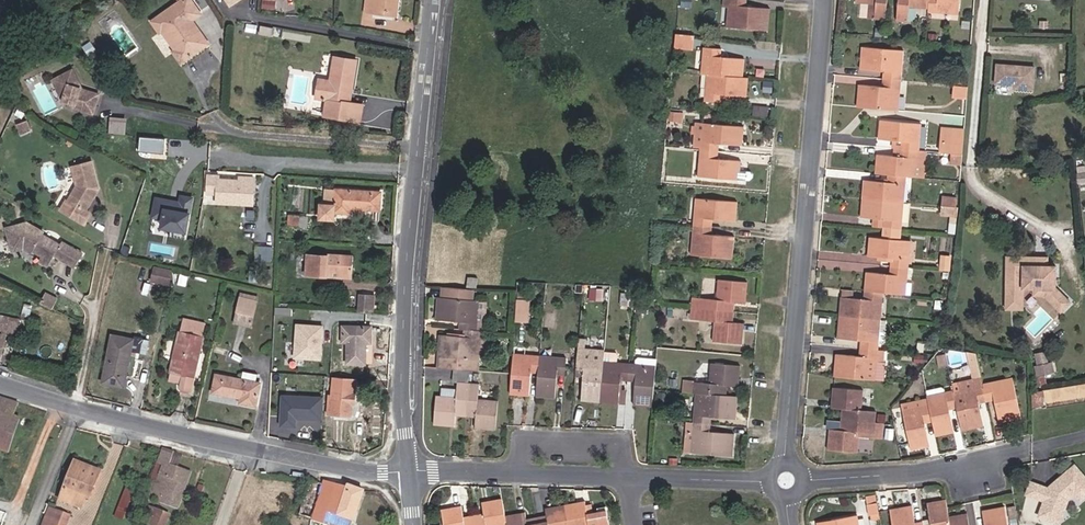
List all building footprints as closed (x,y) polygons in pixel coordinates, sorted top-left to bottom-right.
[(209,44),(193,22),(202,16),(191,0),(185,0),(154,22),(161,33),(163,32),(176,51),(175,52),(182,63),(209,44)] [(364,13),(372,14),(372,11),(392,13),(393,0),(366,0),(364,13)] [(768,8),(745,7),(745,0),(730,0),(728,27),(767,30),(768,8)] [(874,17),(885,18),(886,0),(856,0),(855,1),(868,2),(874,3),(874,17)] [(928,0),(897,0),(896,18),(907,19),(907,6),(928,7),(928,0)] [(928,7),(928,8),(928,11),(958,13),(958,0),(928,0),(928,7)] [(284,4),(272,3),(271,11),(283,12),(284,4)] [(910,7),(909,17),(916,18),(917,8),(910,7)] [(280,30),(268,28),(267,35),(279,37),(280,30)] [(882,36),(883,29),(875,28),(875,36),(882,36)] [(676,34),(674,47),(693,49),(694,35),(676,34)] [(883,78),(899,80),(901,50),(862,46),(860,69),(884,71),(883,78)] [(707,75),(741,78),(743,59),(719,57),(720,49),(704,47),(702,74),(707,75)] [(350,105),(350,104),(354,81),(357,63),(335,59),(331,82),(320,80),(317,99),(326,101),(323,117),(347,121),(350,105)] [(1005,85),(1006,66),(995,65),(994,84),(1005,85)] [(1033,91),(1035,67),(1006,66),(1005,85),(1014,85),(1014,90),(1033,91)] [(72,71),(55,79),(64,96),(63,101),(75,104),(73,109),(92,114),(98,94),(81,90),(72,71)] [(967,85),(968,73),(956,73),(955,84),(967,85)] [(747,78),(741,78),(707,75),(705,101),(721,102),(721,94),(745,96),(747,78)] [(896,109),(899,80),(883,78),(882,86),(859,84),(857,106),(896,109)] [(64,96),(55,79),(52,80),(63,101),(64,96)] [(965,97),(967,85),(955,84),(954,84),(953,96),(965,97)] [(362,106),(350,104),(350,105),(347,121),(360,123),(362,106)] [(680,112),(671,112),(671,120),(680,120),(680,112)] [(110,115),(109,132),(126,133),(127,116),(110,115)] [(900,148),(917,149),(920,123),(880,119),(878,138),(901,140),(900,148)] [(703,123),(700,150),(716,152),(717,143),(741,145),(742,127),(703,123)] [(962,143),(963,129),(943,127),(942,141),(962,143)] [(140,136),(139,149),(154,150),(155,137),(140,136)] [(951,152),(961,153),(962,143),(942,141),(941,151),(951,152)] [(926,150),(917,149),(900,148),(900,156),(893,155),(877,154),(875,172),(888,173),(905,175),(915,176),(916,164),(925,165),(926,150)] [(716,152),(700,150),(698,176),(749,180),(752,178),(752,174),(750,171),(739,170),(739,161),(716,159),(716,152)] [(950,162),(960,163),(961,153),(951,152),(950,162)] [(92,162),(71,168),(77,188),(67,201),(86,212),(95,197),(94,194),(96,190),(99,189),(92,162)] [(924,176),(925,165),(916,164),(915,176),(924,176)] [(902,201),(905,175),(888,173),(887,182),(864,179),(862,198),(902,201)] [(219,177),(210,177),(208,194),(219,195),(218,204),(240,205),(240,201),(253,202),(254,179),(241,178),(241,182),(219,180),(219,177)] [(380,193),(336,190),(335,204),(326,203),(326,204),(320,203),(319,219),(334,221),(334,212),(350,213),(351,208),(379,210),(380,193)] [(335,204),(336,190),(327,190),(326,203),(335,204)] [(188,234),(192,194),(178,193),(178,198),(154,195),(151,218),(157,219),(156,232),(188,234)] [(956,206),(957,197),(944,196),(944,205),(956,206)] [(696,198),(694,225),(710,227),(711,219),(734,221),(736,202),(696,198)] [(900,228),(902,201),(862,198),(861,216),(884,219),(883,227),(900,228)] [(86,212),(67,201),(62,212),(80,222),(86,212)] [(956,215),(956,206),(944,205),(943,214),(956,215)] [(298,227),(299,216),(291,216),(290,227),(298,227)] [(28,222),(9,227),(15,248),(26,244),(34,249),(36,247),(44,252),(53,257),(56,252),(77,264),(83,254),(62,242),(59,246),(42,236),(45,231),(28,222)] [(710,227),(694,225),(691,255),(731,258),(733,236),(710,234),(710,227)] [(890,265),(906,267),(909,240),(869,236),(868,255),(878,256),(891,257),(890,260),(890,265)] [(272,260),(273,246),(257,245),(257,259),(272,260)] [(53,257),(44,252),(40,259),(49,264),(53,257)] [(1006,253),(1003,308),(1024,309),(1025,287),(1033,288),(1032,295),(1049,295),(1049,308),(1067,309),(1068,291),(1055,291),(1056,264),(1047,264),(1048,255),(1006,253)] [(354,257),(308,254),(306,277),(328,277),(329,273),(352,275),(354,257)] [(950,263),(951,255),(941,254),(940,262),(950,263)] [(904,294),(906,267),(890,265),(889,273),(866,271),(864,290),(881,291),(904,294)] [(170,285),(173,272),(155,267),(152,281),(170,285)] [(700,309),(732,312),(733,301),(744,302),(746,282),(719,280),(717,300),(701,298),(700,309)] [(465,330),(476,330),(478,301),(473,300),(473,289),(443,287),(442,298),(438,297),(436,320),(460,322),(459,329),(465,330)] [(841,296),(853,297),(853,289),(842,288),(841,296)] [(879,318),(881,291),(864,290),(864,298),(853,297),(841,296),(839,315),(879,318)] [(621,303),(634,305),(636,294),(622,292),(621,303)] [(47,306),(51,297),(46,294),(42,304),(47,306)] [(359,294),(358,312),(375,313),(376,295),(359,294)] [(237,312),(255,316),(258,301),(240,296),(237,312)] [(54,310),(58,300),(51,297),(47,306),(54,310)] [(700,309),(701,298),(693,297),(692,308),(700,309)] [(531,299),(518,298),(516,320),(530,321),(531,299)] [(646,311),(647,301),(637,300),(636,310),(646,311)] [(692,318),(700,319),(700,309),(692,308),(692,318)] [(732,322),(732,312),(700,309),(700,319),(699,320),(715,321),(713,341),(740,344),(742,323),(732,322)] [(252,328),(255,316),(237,312),(234,324),(252,328)] [(879,318),(839,315),(838,338),(860,340),(860,347),(876,348),(877,342),(884,342),(886,319),(879,318)] [(3,351),(8,334),(17,335),(20,321),(0,317),(0,362),(3,351)] [(184,319),(171,374),(181,376),(179,383),(178,388),(190,391),(206,324),(184,319)] [(371,343),(371,328),(343,327),(343,342),(348,342),(348,363),(365,364),(365,343),(371,343)] [(480,331),(476,330),(465,330),(464,337),(439,335),(437,368),(458,369),(469,370),(479,371),(480,360),(478,360),(480,331)] [(123,386),(133,340),(112,335),(102,382),(123,386)] [(309,348),(295,347),(294,364),(308,364),(309,348)] [(604,351),(604,350),(578,347),(575,375),(582,376),(580,400),(599,401),(604,351)] [(883,349),(876,348),(860,347),(859,356),(836,353),(834,375),(873,379),(875,360),(882,361),(883,349)] [(1035,352),(1038,375),(1054,372),(1050,350),(1035,352)] [(624,379),(627,380),(629,364),(616,363),(617,354),(615,352),(604,351),(599,401),(618,403),(620,379),(624,379)] [(531,371),(537,372),(539,356),(513,354),(510,393),(528,395),(531,371)] [(539,356),(537,372),(536,396),(555,397),(557,374),(564,374),(566,359),(539,356)] [(633,404),(652,406),(653,390),(656,358),(637,357),(635,358),(634,364),(629,364),(627,380),(635,380),(633,404)] [(696,393),(725,396),(726,385),(736,386),(738,366),(712,364),(710,384),(693,382),(693,393),(696,393)] [(468,384),(469,370),(458,369),(457,383),(468,384)] [(181,376),(171,374),(169,381),(179,383),(181,376)] [(255,406),(260,385),(217,375),(213,392),(242,399),(241,403),(255,406)] [(950,382),(952,390),(972,386),(971,378),(950,382)] [(983,384),(986,400),(994,398),(999,420),(1020,416),(1012,378),(983,384)] [(623,387),(624,379),(620,379),(618,403),(625,404),(627,388),(623,387)] [(693,393),(693,382),(684,382),(683,392),(693,393)] [(465,415),(468,384),(457,383),(457,388),(456,398),(442,397),(436,397),(433,424),(454,426),(455,414),(465,415)] [(1032,407),(1084,400),(1084,383),(1029,391),(1032,407)] [(323,389),(322,414),(351,416),(352,404),(355,405),(356,391),(359,391),(359,386),(346,384),(346,390),(323,389)] [(478,385),(468,384),(465,415),(475,417),(474,427),(495,429),(497,402),(477,400),(478,385)] [(952,390),(956,406),(961,429),(982,424),(977,401),(986,400),(983,384),(972,386),(952,390)] [(842,408),(841,419),(874,421),(874,410),(860,409),(862,389),(833,387),(832,407),(842,408)] [(443,388),(442,397),(456,398),(457,388),(443,388)] [(658,400),(668,401),(668,391),(659,390),(658,400)] [(928,404),(932,420),(935,434),(953,430),(948,408),(956,406),(952,390),(926,396),(926,397),(928,404)] [(736,396),(725,396),(696,393),(693,423),(709,424),(710,417),(734,419),(736,396)] [(901,402),(902,409),(928,404),(926,397),(901,402)] [(0,399),(0,411),(14,416),(18,405),(0,399)] [(924,422),(932,420),(928,404),(902,409),(910,448),(928,444),(924,422)] [(0,411),(0,450),(8,453),(19,417),(14,416),(0,411)] [(874,421),(841,419),(840,429),(830,428),(827,449),(856,451),(858,435),(883,437),(884,422),(874,421)] [(691,452),(693,423),(687,422),(684,451),(691,452)] [(709,431),(709,424),(693,423),(691,452),(731,456),(733,433),(709,431)] [(175,453),(162,449),(157,464),(163,466),(164,464),(177,469),(181,458),(174,456),(175,453)] [(88,498),(99,470),(74,461),(59,498),(80,507),(84,496),(88,498)] [(164,464),(163,466),(150,498),(161,502),(161,504),(178,510),(191,473),(177,469),(164,464)] [(1084,482),(1084,477),(1074,464),(1048,485),(1047,487),(1043,500),(1038,514),(1058,521),(1066,497),(1074,491),(1084,482)] [(310,482),(300,515),(330,524),(353,524),(362,494),(363,491),(346,486),(346,488),(325,481),(323,485),(310,482)] [(1047,487),(1029,481),(1024,494),(1043,500),(1047,487)] [(1074,491),(1080,497),(1084,493),(1084,482),(1074,491)] [(116,511),(124,514),(134,489),(126,486),(116,511)] [(941,501),(940,489),(927,491),(929,503),(941,501)] [(505,517),(501,500),(482,504),(484,514),(474,516),(475,524),(506,524),(505,517)] [(947,517),(945,500),(941,501),(929,503),(927,503),(929,519),(930,524),(949,524),(947,517)] [(569,524),(609,524),(606,512),(593,515),(587,516),(585,505),(584,502),(565,506),(569,524)] [(867,504),(869,514),(879,513),(877,502),(867,504)] [(142,522),(150,524),(164,524),(168,514),(149,506),(142,522)] [(565,506),(545,510),(548,522),(536,524),(537,524),(569,524),(565,506)] [(911,506),(889,510),(892,524),(914,524),(911,506)] [(1015,517),(1005,519),(1003,507),(982,510),(984,524),(1016,524),(1015,517)] [(474,516),(463,518),(461,508),(441,511),(444,524),(475,524),(474,516)] [(55,511),(49,509),(43,524),(49,524),(55,511)] [(49,524),(66,524),(69,516),(55,511),(49,524)] [(524,513),(505,517),(506,524),(526,524),(524,513)] [(949,524),(968,524),(966,513),(947,517),(949,524)] [(855,514),(817,521),(818,524),(857,524),(855,514)]
